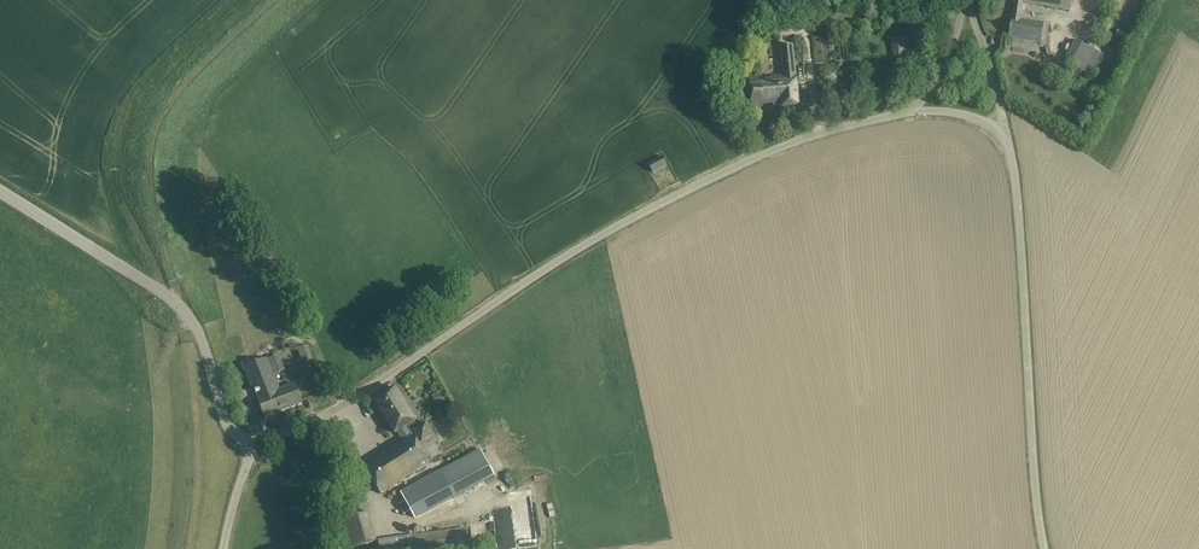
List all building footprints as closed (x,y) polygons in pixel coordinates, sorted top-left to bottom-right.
[(1012,18),(1008,38),(1041,43),(1043,31),(1044,23),(1020,19),(1023,3),(1070,10),(1071,0),(1015,0),(1012,18)] [(907,38),(892,40),(894,60),(910,58),(907,38)] [(1100,54),(1075,41),(1064,62),(1090,75),(1100,54)] [(799,106),(793,45),(781,46),(779,46),(781,67),(784,67),(784,75),(749,79),(751,95),(752,107),(782,104),(782,107),(799,106)] [(1075,70),(1058,60),(1051,72),(1064,79),(1068,72),(1073,74),(1075,70)] [(667,166),(663,157),(648,164),(653,173),(667,166)] [(300,359),(303,358),(304,363),(313,359),(308,346),(296,350),(300,359)] [(286,371),(280,355),(269,359),(275,375),(286,371)] [(280,390),(267,358),(245,367),(253,388),(255,388),(258,398),(265,417),(302,403),(295,384),(280,390)] [(375,401),(388,421),(408,408),(395,388),(375,401)] [(441,393),(435,395),(438,404),(444,402),(441,393)] [(408,408),(388,421),(395,433),(398,432),(405,442),(389,452),(406,479),(430,463),(418,443),(421,441),(422,443),(434,435),(433,433),(426,423),(418,428),(414,422),(416,421),(408,408)] [(481,450),(471,455),(486,482),(495,476),(481,450)] [(381,494),(406,479),(389,452),(364,468),(381,494)] [(486,482),(471,455),(440,472),(441,475),(453,496),(454,499),(486,482)] [(405,501),(399,505),(404,515),(411,512),(414,517),(424,512),(453,496),(442,476),(441,475),(402,496),(405,501)] [(498,548),(501,548),(518,546),(510,498),(490,502),(498,548)] [(367,513),(340,521),(348,548),(375,541),(367,513)] [(467,528),(379,540),(380,548),(461,548),(470,548),(467,528)]
